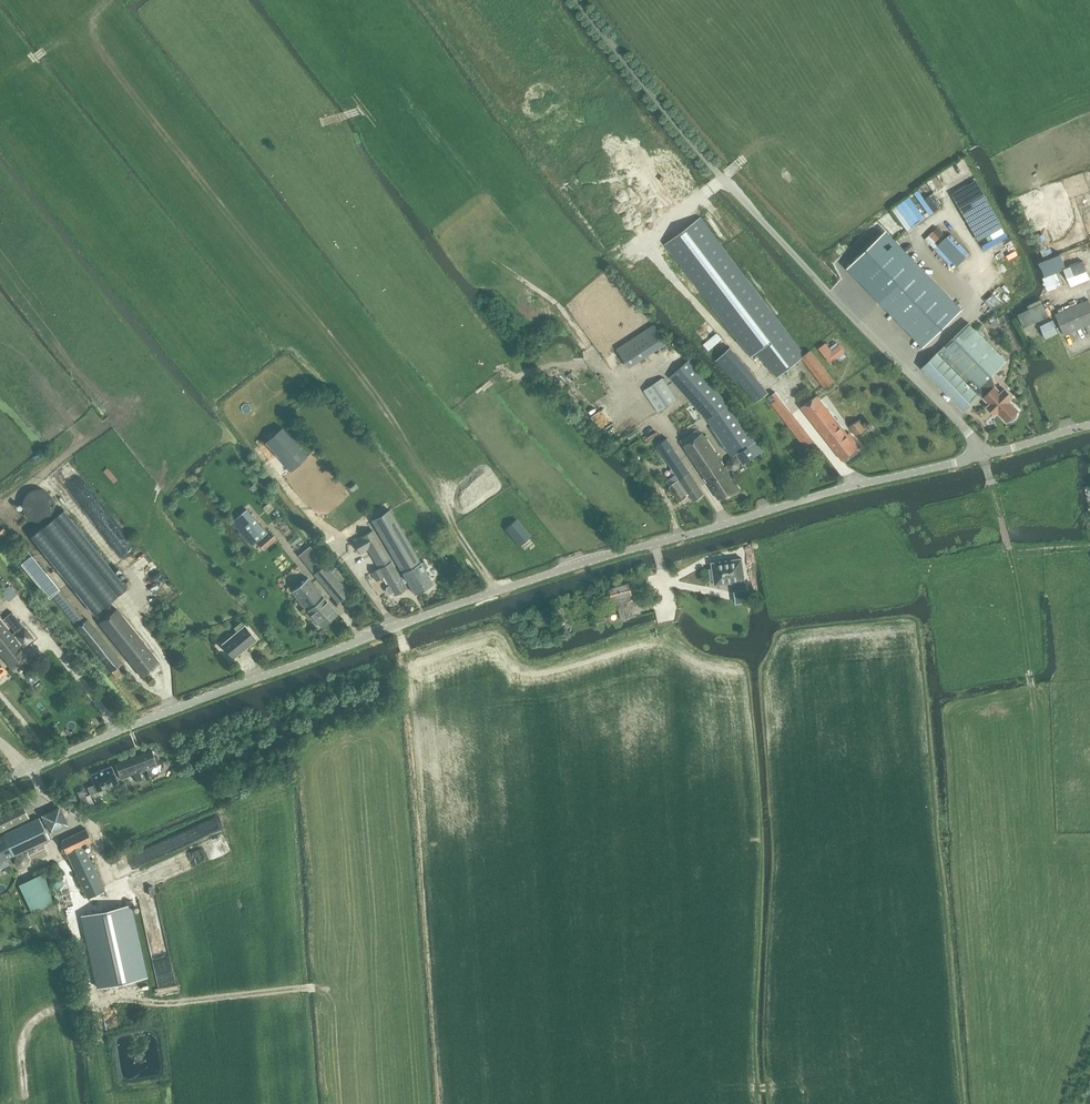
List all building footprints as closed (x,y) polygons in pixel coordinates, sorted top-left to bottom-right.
[(976,180),(953,193),(980,239),(1003,226),(976,180)] [(930,194),(925,198),(935,211),(940,208),(930,194)] [(665,244),(683,267),(751,356),(756,352),(770,370),(771,369),(777,377),(802,358),(826,389),(835,382),(810,350),(805,353),(719,240),(701,216),(665,244)] [(1040,232),(1035,234),(1045,259),(1050,257),(1049,255),(1047,249),(1046,249),(1045,245),(1043,240),(1041,234),(1040,232)] [(883,233),(851,264),(883,298),(927,343),(959,312),(916,267),(883,233)] [(1045,260),(1040,262),(1045,276),(1066,268),(1061,254),(1045,260)] [(1045,285),(1046,285),(1048,291),(1058,287),(1058,286),(1070,281),(1072,287),(1089,279),(1089,275),(1085,262),(1042,278),(1045,285)] [(1018,314),(1024,327),(1049,315),(1041,299),(1028,305),(1029,308),(1018,314)] [(1065,336),(1085,326),(1089,335),(1089,303),(1088,300),(1055,314),(1065,336)] [(1040,326),(1046,338),(1059,332),(1053,320),(1040,326)] [(969,322),(922,367),(964,411),(981,395),(990,405),(988,406),(996,414),(998,413),(1007,422),(1009,421),(1010,421),(1011,421),(1012,420),(1013,420),(1015,418),(1016,417),(1016,416),(1017,414),(1017,413),(1018,411),(1009,401),(1013,397),(1005,390),(1002,393),(995,387),(992,375),(1006,361),(969,322)] [(617,349),(629,367),(667,344),(655,325),(617,349)] [(826,343),(819,348),(831,363),(845,352),(839,344),(832,350),(826,343)] [(770,391),(753,372),(730,347),(716,360),(736,381),(738,380),(757,402),(770,391)] [(731,405),(691,359),(671,378),(709,423),(732,457),(737,454),(744,464),(764,451),(733,404),(731,405)] [(572,372),(567,376),(572,381),(576,377),(572,372)] [(644,390),(659,412),(678,399),(663,377),(644,390)] [(768,397),(806,447),(814,441),(776,391),(768,397)] [(802,407),(823,434),(830,444),(843,460),(860,447),(849,432),(847,434),(818,395),(802,407)] [(852,428),(857,436),(867,429),(861,421),(852,428)] [(265,442),(290,471),(307,455),(282,427),(265,442)] [(703,433),(684,445),(720,499),(741,491),(727,469),(730,468),(731,469),(735,469),(739,467),(740,462),(737,457),(732,457),(727,460),(727,464),(728,465),(725,466),(703,433)] [(657,445),(680,480),(691,474),(676,450),(668,438),(657,445)] [(691,474),(680,480),(678,482),(678,481),(670,486),(680,502),(688,496),(687,495),(689,494),(693,501),(704,494),(691,474)] [(55,508),(55,505),(55,502),(54,500),(53,497),(51,495),(49,493),(47,491),(44,490),(42,490),(39,489),(36,490),(33,490),(31,491),(29,493),(27,495),(25,497),(24,500),(23,502),(23,505),(23,508),(24,511),(25,513),(27,515),(29,517),(31,519),(33,520),(36,521),(39,521),(42,521),(44,520),(47,519),(49,517),(51,515),(53,513),(54,511),(55,508)] [(270,502),(263,508),(268,514),(275,508),(270,502)] [(128,587),(64,509),(32,536),(41,548),(94,614),(128,587)] [(390,510),(372,519),(406,577),(402,579),(391,561),(379,568),(375,570),(380,578),(385,576),(390,585),(387,587),(386,589),(388,593),(391,593),(394,591),(395,594),(407,588),(404,583),(408,581),(415,593),(433,583),(425,569),(427,566),(424,561),(420,562),(390,510)] [(248,511),(239,518),(258,541),(261,545),(264,548),(276,538),(270,531),(267,533),(266,532),(262,528),(248,511)] [(505,529),(520,545),(532,535),(517,518),(505,529)] [(603,525),(598,528),(602,533),(606,530),(603,525)] [(373,556),(384,549),(373,530),(354,541),(361,552),(368,548),(373,556)] [(49,597),(60,588),(35,556),(24,565),(49,597)] [(713,569),(710,569),(711,580),(714,579),(715,585),(745,581),(742,559),(716,562),(712,563),(713,569)] [(348,591),(325,563),(315,572),(338,599),(348,591)] [(292,591),(322,626),(337,613),(307,578),(292,591)] [(615,609),(619,608),(629,606),(627,600),(634,599),(630,582),(609,587),(615,609)] [(735,591),(736,604),(748,602),(747,590),(735,591)] [(78,626),(77,627),(112,671),(118,667),(124,662),(88,618),(86,620),(63,591),(55,597),(78,626)] [(629,606),(619,608),(622,619),(635,615),(632,605),(629,606)] [(557,608),(562,622),(565,622),(565,623),(570,622),(565,606),(557,608)] [(100,622),(133,665),(142,676),(159,662),(117,608),(100,622)] [(0,654),(13,669),(30,655),(23,647),(34,638),(12,611),(5,617),(18,633),(14,636),(0,618),(0,653),(0,654)] [(49,622),(44,626),(49,631),(54,627),(49,622)] [(234,656),(255,638),(245,625),(234,634),(223,644),(233,656),(234,656)] [(118,667),(112,671),(117,678),(118,677),(123,673),(118,667)] [(153,750),(142,754),(147,768),(150,775),(153,773),(151,767),(160,764),(158,757),(155,757),(153,750)] [(147,768),(142,754),(116,764),(121,778),(134,774),(137,781),(143,779),(140,771),(147,768)] [(178,765),(181,771),(199,762),(196,756),(178,765)] [(88,786),(90,794),(98,791),(97,789),(119,781),(112,764),(91,773),(95,783),(88,786)] [(121,784),(125,793),(129,791),(125,782),(121,784)] [(83,804),(89,802),(84,790),(78,792),(83,804)] [(0,815),(0,829),(28,815),(22,804),(0,815)] [(41,815),(50,833),(69,825),(61,806),(41,815)] [(0,838),(0,868),(11,862),(8,856),(15,853),(15,854),(19,852),(20,854),(19,855),(17,859),(19,864),(24,866),(29,863),(31,858),(28,854),(23,852),(22,850),(51,838),(40,815),(5,834),(5,835),(0,838)] [(85,844),(93,840),(87,827),(61,839),(88,897),(105,889),(85,844)] [(19,884),(33,912),(54,903),(45,873),(19,884)] [(82,914),(98,987),(147,976),(131,903),(82,914)]
